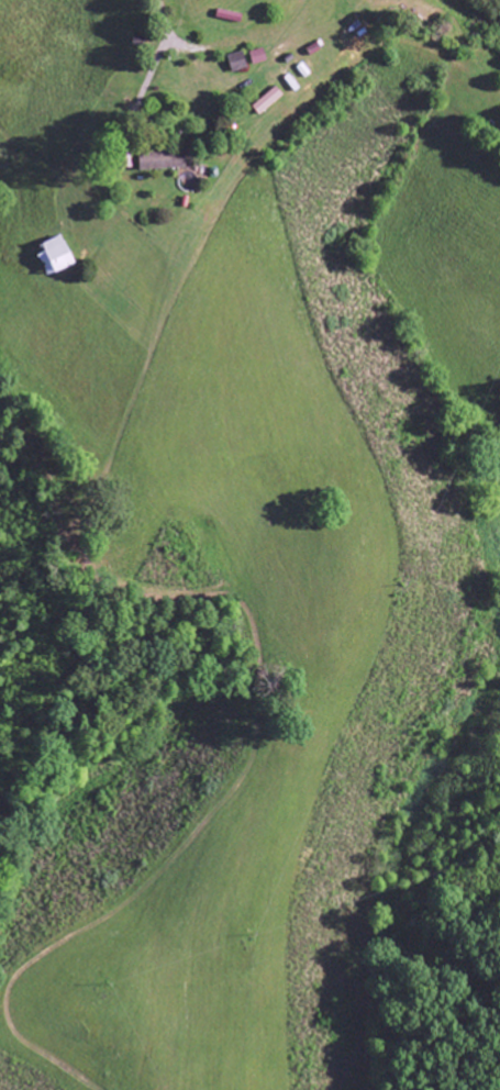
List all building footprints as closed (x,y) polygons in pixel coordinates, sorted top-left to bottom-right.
[(254,51),(258,64),(271,59),(267,47),(254,51)] [(253,67),(249,50),(232,54),(236,71),(253,67)] [(258,104),(265,113),(289,94),(282,86),(258,104)] [(145,168),(195,167),(194,148),(145,150),(145,168)] [(50,276),(77,262),(63,234),(45,243),(48,250),(39,255),(50,276)]
